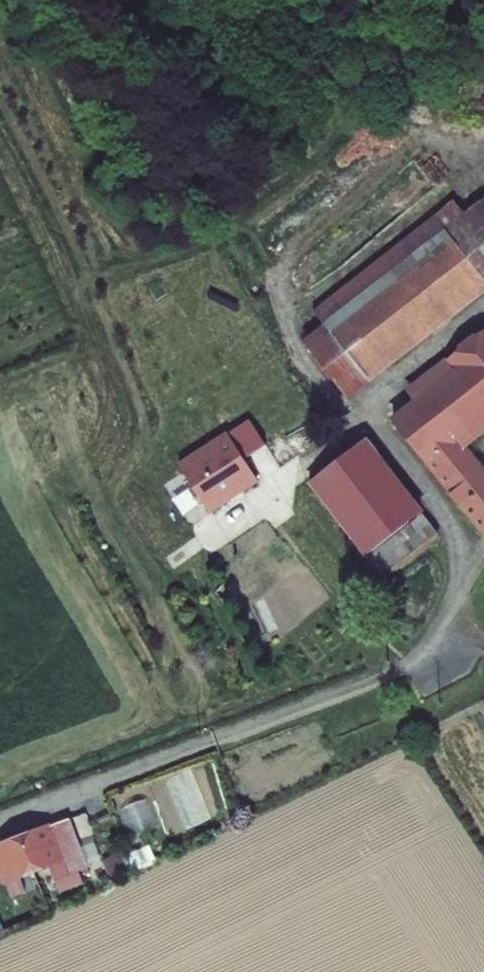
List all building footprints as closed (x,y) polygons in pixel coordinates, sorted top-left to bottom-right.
[(348,400),(483,295),(483,197),(464,212),(454,199),(313,308),(324,323),(302,339),(348,400)] [(391,419),(483,535),(483,465),(470,448),(483,436),(483,332),(447,361),(454,368),(391,419)] [(250,418),(225,434),(247,462),(268,447),(250,418)] [(225,434),(181,462),(210,513),(258,479),(247,462),(225,434)] [(366,437),(308,482),(365,556),(366,555),(422,514),(425,512),(366,437)] [(422,514),(366,555),(386,578),(438,536),(422,514)] [(222,583),(214,591),(224,603),(233,594),(222,583)] [(474,718),(483,735),(483,713),(474,718)] [(119,807),(130,836),(157,826),(145,796),(119,807)] [(17,861),(31,892),(44,887),(49,899),(66,893),(47,849),(17,861)] [(0,868),(0,893),(9,913),(22,908),(18,897),(31,892),(17,861),(0,868)]
